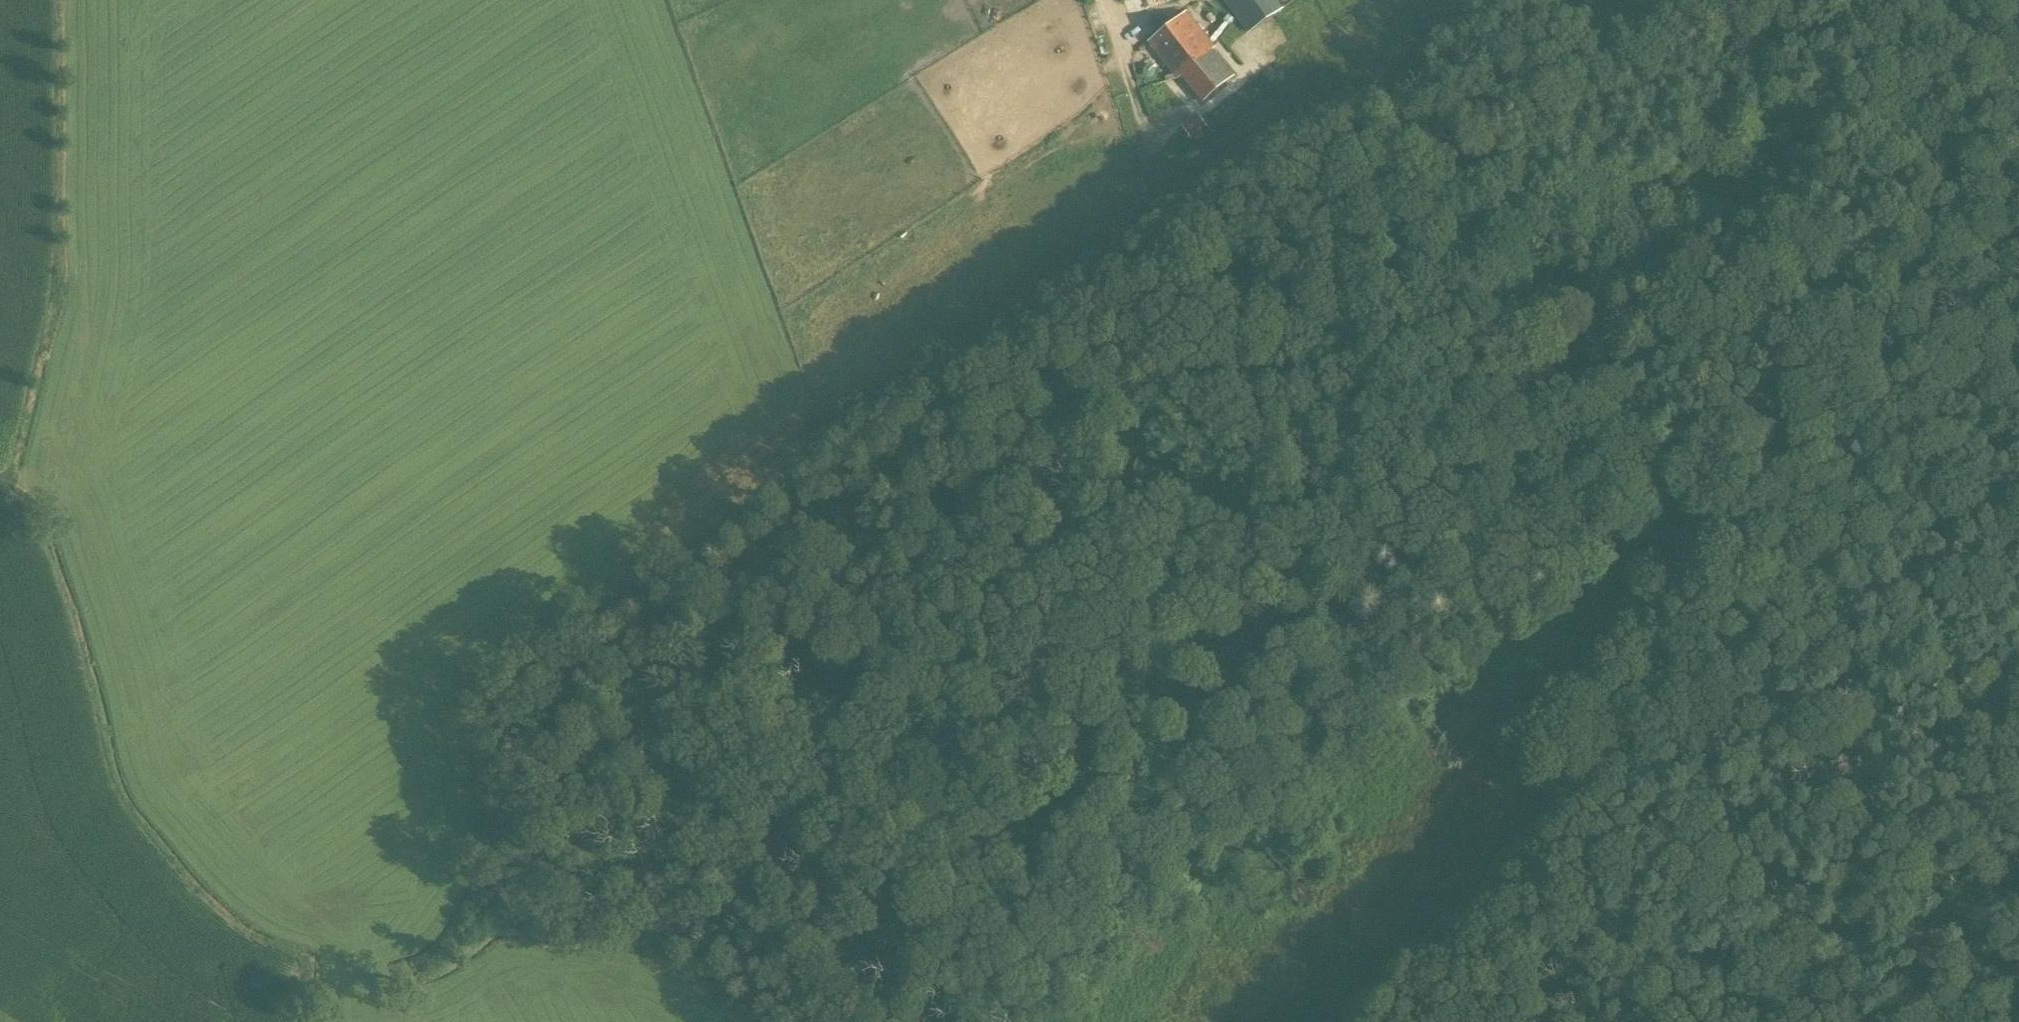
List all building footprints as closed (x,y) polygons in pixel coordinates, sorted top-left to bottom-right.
[(1136,13),(1179,2),(1178,0),(1133,0),(1136,13)] [(1236,17),(1261,0),(1223,0),(1236,17)] [(1236,17),(1247,33),(1283,7),(1278,0),(1261,0),(1236,17)] [(1178,78),(1181,75),(1211,50),(1215,47),(1185,13),(1149,42),(1172,71),(1178,78)] [(1211,50),(1181,75),(1202,100),(1233,75),(1211,50)]
